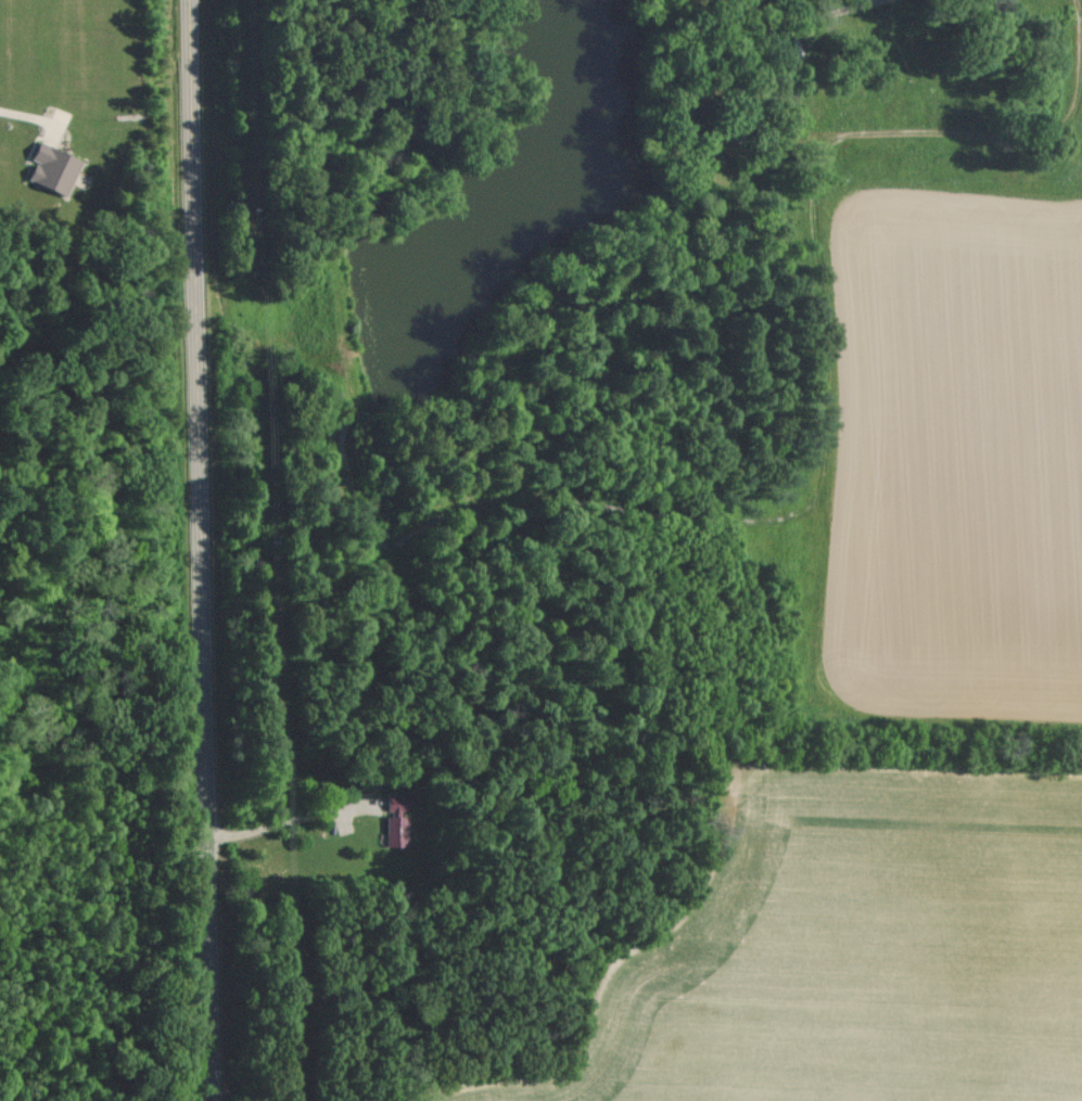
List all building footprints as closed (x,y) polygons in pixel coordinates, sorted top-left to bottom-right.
[(85,160),(42,141),(34,160),(39,161),(31,180),(69,196),(85,160)] [(389,813),(388,844),(408,845),(409,812),(409,796),(389,795),(389,812),(389,813)]
